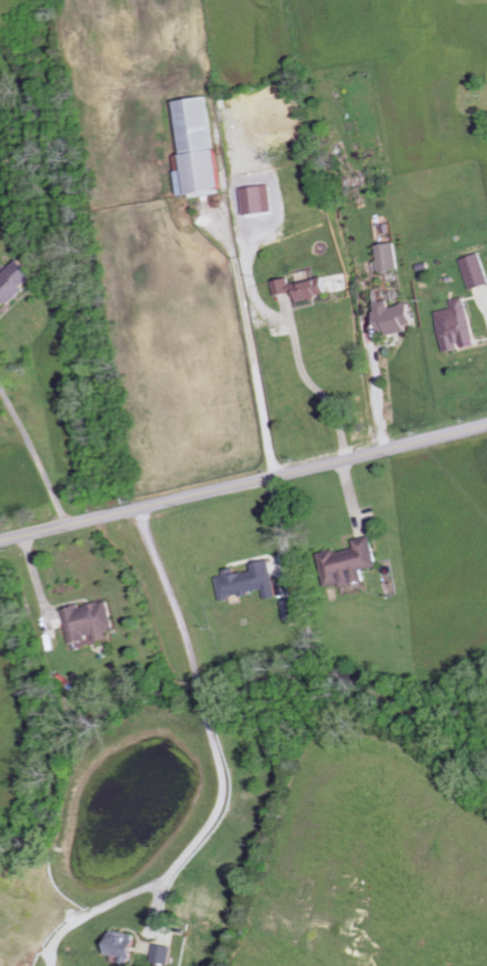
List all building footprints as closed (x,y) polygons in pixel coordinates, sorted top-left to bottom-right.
[(225,194),(213,96),(180,100),(189,170),(182,171),(185,196),(195,195),(195,197),(225,194)] [(248,214),(277,212),(275,185),(246,188),(248,214)] [(380,245),(383,273),(401,271),(398,243),(380,245)] [(486,286),(486,267),(482,253),(463,260),(474,290),(486,286)] [(0,277),(0,312),(1,312),(39,276),(22,258),(1,278),(0,277)] [(279,297),(299,293),(301,301),(332,295),(329,278),(293,285),(292,278),(276,281),(279,297)] [(456,308),(439,312),(448,352),(479,344),(468,297),(454,301),(456,308)] [(411,330),(410,326),(418,324),(414,303),(394,307),(392,301),(378,304),(384,335),(411,330)] [(368,583),(365,570),(381,566),(374,536),(356,540),(358,548),(339,553),(338,549),(321,553),(329,587),(344,584),(345,588),(368,583)] [(224,600),(267,592),(269,600),(280,597),(273,560),(253,564),(254,572),(236,576),(235,569),(227,571),(228,576),(220,577),(224,600)] [(74,643),(98,638),(99,642),(112,639),(110,630),(118,629),(112,601),(84,607),(83,606),(67,609),(74,643)] [(136,934),(111,932),(109,955),(122,957),(121,962),(134,963),(136,934)] [(152,962),(169,965),(172,947),(155,944),(152,962)]
